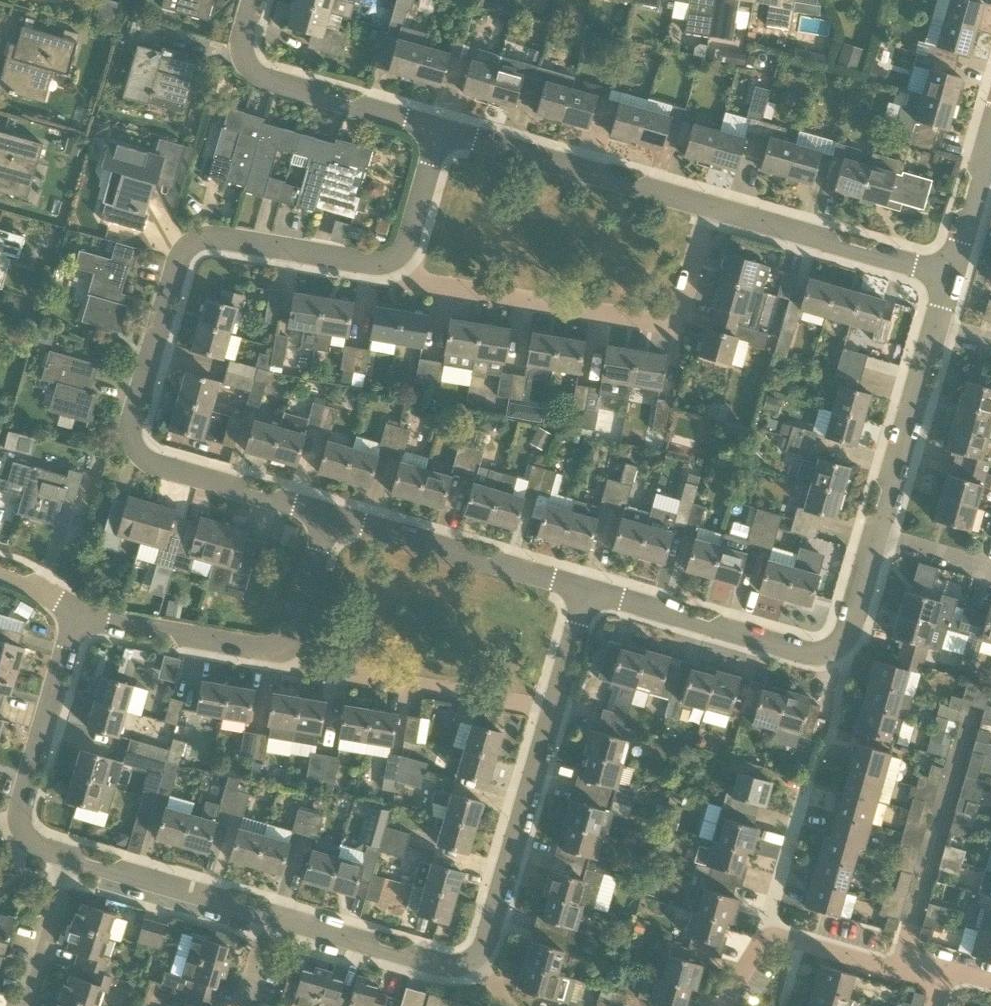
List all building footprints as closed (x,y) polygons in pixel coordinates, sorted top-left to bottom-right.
[(162,7),(208,21),(214,0),(164,0),(162,7)] [(296,3),(329,12),(332,0),(297,0),(296,3)] [(386,36),(377,68),(415,78),(423,46),(427,33),(402,26),(407,11),(411,9),(413,0),(397,0),(386,36)] [(708,36),(714,0),(676,0),(676,1),(689,3),(684,33),(708,36)] [(708,36),(732,40),(739,0),(714,0),(708,36)] [(754,0),(769,3),(765,25),(790,29),(794,2),(821,6),(818,0),(754,0)] [(944,21),(976,30),(983,4),(975,1),(975,0),(950,0),(944,21)] [(340,57),(346,33),(325,27),(329,12),(296,3),(289,27),(321,36),(317,50),(340,57)] [(927,56),(956,65),(960,53),(968,56),(976,30),(944,21),(936,46),(930,45),(927,56)] [(8,57),(0,84),(0,90),(32,99),(41,68),(69,76),(78,42),(23,26),(14,59),(8,57)] [(369,38),(378,41),(381,32),(372,29),(369,38)] [(449,54),(423,46),(415,78),(440,86),(443,77),(454,80),(464,45),(453,42),(449,54)] [(839,60),(859,66),(864,48),(844,42),(839,60)] [(463,92),(488,100),(500,56),(464,45),(454,80),(465,83),(463,92)] [(125,93),(183,110),(196,63),(173,56),(175,51),(162,47),(161,53),(138,46),(125,93)] [(745,53),(735,51),(734,61),(744,63),(745,53)] [(826,66),(828,55),(815,52),(812,62),(826,66)] [(927,56),(918,54),(914,65),(930,69),(922,94),(954,104),(962,78),(953,75),(956,65),(927,56)] [(537,67),(500,56),(488,100),(514,107),(517,98),(527,101),(537,67)] [(536,113),(562,121),(574,78),(575,77),(537,67),(527,101),(539,105),(536,113)] [(602,123),(608,99),(611,89),(574,78),(562,121),(588,128),(591,120),(602,123)] [(922,94),(911,91),(909,91),(904,106),(901,105),(895,126),(912,131),(935,138),(938,127),(947,130),(954,104),(922,94)] [(665,141),(676,144),(682,120),(686,108),(675,105),(649,98),(645,110),(636,142),(662,149),(665,141)] [(645,110),(608,99),(602,123),(613,126),(610,134),(636,142),(645,110)] [(768,101),(766,109),(764,116),(772,118),(776,104),(768,101)] [(751,104),(747,118),(750,119),(751,118),(762,121),(763,120),(764,116),(766,109),(751,104)] [(263,123),(264,123),(265,119),(229,108),(209,176),(245,187),(263,123)] [(752,157),(762,123),(762,121),(751,118),(750,119),(747,118),(724,112),(719,131),(710,163),(736,170),(741,154),(752,157)] [(684,156),(710,163),(719,131),(682,120),(676,144),(687,147),(684,156)] [(760,169),(786,176),(796,145),(781,140),(785,127),(763,120),(762,121),(762,123),(752,157),(763,160),(760,169)] [(109,126),(96,122),(93,135),(105,139),(109,126)] [(299,133),(264,123),(263,123),(245,187),(243,191),(280,202),(285,182),(269,177),(278,149),(293,153),(299,133)] [(909,143),(932,150),(935,138),(912,131),(909,143)] [(43,144),(0,132),(0,190),(20,196),(30,161),(38,164),(43,144)] [(317,207),(335,144),(299,133),(293,153),(310,158),(302,189),(285,184),(286,182),(285,182),(280,202),(316,212),(318,207),(317,207)] [(82,141),(69,137),(64,152),(77,156),(82,141)] [(145,213),(154,183),(157,184),(159,175),(176,180),(185,146),(160,138),(155,156),(109,142),(102,168),(122,174),(113,204),(107,202),(102,219),(143,231),(148,214),(145,213)] [(317,207),(318,207),(353,218),(352,221),(361,224),(367,199),(358,197),(365,169),(367,170),(373,150),(336,139),(335,144),(317,207)] [(832,156),(826,179),(837,182),(834,190),(860,198),(870,166),(857,162),(861,148),(837,141),(832,156)] [(826,179),(832,156),(796,145),(786,176),(812,184),(815,175),(826,179)] [(932,180),(902,172),(905,163),(873,154),(870,166),(860,198),(891,207),(892,206),(898,208),(899,203),(924,210),(932,180)] [(375,231),(386,234),(389,223),(378,220),(375,231)] [(25,237),(0,229),(0,251),(19,256),(25,237)] [(89,295),(82,321),(120,333),(128,306),(119,303),(130,265),(80,250),(75,268),(94,273),(88,295),(89,295)] [(770,267),(727,255),(727,256),(728,256),(721,279),(720,279),(720,280),(752,289),(762,292),(770,267)] [(790,300),(790,299),(797,275),(784,271),(777,296),(790,300)] [(826,317),(835,286),(809,278),(802,303),(790,299),(790,300),(782,326),(774,354),(787,358),(800,310),(826,317)] [(751,290),(752,289),(720,280),(720,281),(714,304),(713,304),(713,305),(718,307),(715,318),(739,325),(742,314),(744,315),(745,313),(744,313),(751,290)] [(850,324),(859,293),(835,286),(826,317),(850,324)] [(265,322),(277,324),(283,291),(270,288),(265,322)] [(199,325),(231,334),(238,309),(241,310),(244,297),(223,291),(220,303),(206,300),(199,325)] [(300,347),(315,350),(318,332),(324,297),(295,293),(289,327),(303,329),(300,347)] [(891,321),(879,317),(885,300),(859,293),(850,324),(876,331),(873,341),(885,344),(891,321)] [(324,297),(318,332),(315,350),(329,352),(332,334),(347,337),(353,302),(324,297)] [(396,343),(402,311),(377,306),(371,339),(396,343)] [(402,311),(396,343),(422,347),(427,315),(402,311)] [(768,334),(739,325),(715,318),(711,330),(706,329),(706,330),(700,354),(699,353),(699,355),(730,364),(731,363),(730,363),(737,339),(765,347),(768,334)] [(472,369),(480,324),(451,319),(444,363),(432,361),(428,384),(440,387),(444,365),(472,369)] [(486,377),(489,361),(504,363),(509,329),(480,324),(472,369),(471,375),(486,377)] [(223,359),(231,334),(199,325),(192,350),(223,359)] [(39,326),(34,341),(51,346),(56,331),(39,326)] [(553,369),(559,337),(533,333),(527,365),(553,369)] [(283,368),(284,360),(288,336),(276,334),(271,366),(283,368)] [(559,337),(553,369),(579,373),(584,341),(559,337)] [(631,385),(637,350),(608,345),(602,380),(600,389),(589,387),(585,411),(597,413),(600,394),(628,399),(631,385)] [(354,371),(357,348),(345,346),(341,369),(344,370),(342,380),(352,382),(353,371),(354,371)] [(357,348),(354,371),(366,373),(370,350),(357,348)] [(840,360),(864,367),(868,355),(843,348),(840,360)] [(62,384),(54,411),(89,421),(97,393),(90,391),(91,384),(93,385),(99,364),(50,350),(42,378),(62,384)] [(637,350),(631,385),(660,390),(666,355),(637,350)] [(268,371),(272,357),(260,353),(256,367),(258,368),(268,371)] [(428,384),(432,361),(420,359),(416,382),(428,384)] [(255,380),(258,368),(256,367),(230,360),(226,372),(255,380)] [(861,379),(864,367),(840,360),(836,372),(861,379)] [(255,380),(251,392),(247,404),(260,408),(267,383),(272,384),(275,373),(268,371),(258,368),(255,380)] [(836,372),(836,375),(822,371),(820,379),(833,383),(833,384),(839,386),(832,411),(863,420),(871,395),(857,391),(861,379),(836,372)] [(251,392),(255,380),(226,372),(223,384),(251,392)] [(510,398),(514,374),(502,372),(497,396),(510,398)] [(177,401),(211,411),(219,382),(185,373),(177,401)] [(982,373),(978,385),(966,381),(959,404),(990,414),(990,376),(982,373)] [(514,374),(510,398),(522,400),(526,377),(514,374)] [(585,411),(589,387),(576,385),(572,409),(585,411)] [(653,430),(665,432),(670,401),(658,399),(653,430)] [(203,439),(211,411),(177,401),(169,429),(203,439)] [(318,430),(325,406),(314,402),(309,419),(284,412),(280,427),(271,458),(296,466),(307,427),(318,430)] [(726,421),(730,406),(713,402),(712,405),(709,405),(706,416),(726,421)] [(990,427),(990,414),(959,404),(952,427),(988,437),(990,427)] [(325,406),(318,430),(331,434),(338,409),(325,406)] [(863,420),(832,411),(820,407),(813,432),(812,433),(817,434),(825,436),(856,445),(863,420)] [(231,416),(223,444),(234,448),(242,420),(231,416)] [(392,451),(400,422),(389,419),(388,424),(387,423),(380,448),(392,451)] [(271,458),(280,427),(255,420),(246,451),(271,458)] [(408,429),(409,423),(401,421),(400,423),(400,422),(392,451),(403,454),(405,450),(411,430),(408,429)] [(790,438),(814,445),(817,434),(812,433),(813,432),(793,426),(790,438)] [(540,427),(531,443),(543,450),(552,435),(540,427)] [(955,465),(962,467),(986,473),(989,462),(982,459),(988,437),(952,427),(946,449),(959,453),(955,465)] [(472,448),(476,434),(464,430),(460,444),(472,448)] [(8,431),(3,448),(14,451),(19,434),(8,431)] [(814,445),(790,438),(781,435),(778,444),(787,447),(786,450),(810,457),(814,445)] [(344,479),(353,448),(328,441),(319,472),(344,479)] [(465,472),(472,448),(460,444),(453,469),(465,472)] [(353,448),(344,479),(369,487),(378,455),(353,448)] [(472,448),(465,472),(477,476),(484,451),(472,448)] [(429,457),(405,450),(403,454),(401,462),(392,493),(417,501),(426,469),(429,457)] [(93,457),(89,479),(100,481),(104,458),(93,457)] [(811,484),(842,493),(850,468),(818,459),(811,484)] [(55,525),(62,501),(64,501),(66,495),(76,498),(83,473),(69,469),(67,477),(41,470),(42,468),(32,465),(32,467),(13,462),(8,481),(25,486),(17,514),(55,525)] [(632,486),(638,467),(626,463),(620,482),(613,507),(625,510),(626,506),(632,486)] [(538,493),(544,469),(533,466),(529,480),(528,481),(526,490),(538,493)] [(986,473),(962,467),(959,478),(947,474),(941,497),(976,508),(982,485),(990,488),(990,485),(990,475),(986,473)] [(426,469),(417,501),(442,508),(451,476),(426,469)] [(490,522),(503,474),(504,473),(490,469),(485,486),(474,483),(465,514),(490,522)] [(551,493),(557,473),(544,469),(538,493),(549,496),(550,492),(551,493)] [(688,473),(686,482),(698,485),(701,476),(688,473)] [(510,493),(515,477),(503,474),(490,522),(515,529),(524,498),(510,493)] [(613,507),(620,482),(608,479),(601,503),(613,507)] [(686,528),(693,503),(698,485),(686,482),(677,514),(674,524),(686,528)] [(835,518),(842,493),(811,484),(804,509),(798,507),(794,519),(818,526),(822,514),(835,518)] [(558,495),(551,493),(550,492),(549,496),(547,504),(542,520),(538,536),(563,543),(575,499),(558,495)] [(141,542),(152,503),(128,496),(127,502),(114,499),(100,547),(118,552),(122,537),(141,542)] [(969,531),(976,508),(941,497),(934,520),(969,531)] [(588,550),(601,507),(575,499),(563,543),(588,550)] [(174,568),(187,520),(174,516),(176,510),(152,503),(141,542),(160,548),(155,563),(174,568)] [(699,527),(705,507),(693,503),(686,528),(697,531),(699,527)] [(626,506),(625,510),(623,518),(622,518),(613,549),(638,556),(647,525),(650,513),(626,506)] [(674,524),(677,514),(652,507),(650,513),(647,525),(638,556),(663,564),(672,532),(674,524)] [(766,525),(770,512),(757,509),(754,521),(747,545),(759,549),(766,524),(766,525)] [(771,552),(778,528),(782,516),(770,512),(766,525),(766,524),(759,549),(771,552)] [(214,563),(226,524),(200,517),(199,523),(187,520),(174,568),(190,573),(195,558),(214,563)] [(815,538),(818,526),(794,519),(791,531),(815,538)] [(232,568),(227,584),(245,590),(259,541),(247,537),(249,531),(226,524),(214,563),(232,568)] [(724,535),(699,527),(697,531),(695,539),(686,570),(711,578),(721,546),(724,535)] [(721,546),(711,578),(737,585),(746,554),(721,546)] [(784,599),(793,567),(768,560),(759,591),(784,599)] [(810,606),(812,597),(819,575),(793,567),(784,599),(810,606)] [(899,614),(934,624),(941,602),(905,591),(899,614)] [(182,603),(168,600),(166,615),(180,618),(182,603)] [(990,603),(987,615),(976,612),(969,636),(963,658),(969,660),(978,653),(979,652),(990,655),(990,604),(990,603)] [(969,636),(976,612),(964,609),(957,632),(969,636)] [(924,659),(934,624),(899,614),(892,637),(904,641),(898,660),(922,667),(924,659)] [(18,672),(25,648),(19,646),(22,633),(0,627),(0,667),(18,672)] [(600,652),(603,640),(594,637),(590,649),(600,652)] [(636,683),(644,656),(622,649),(607,645),(598,678),(636,689),(637,683),(636,683)] [(636,689),(670,698),(678,672),(677,672),(667,669),(670,657),(646,650),(644,656),(636,683),(637,683),(636,689)] [(158,652),(156,661),(168,663),(166,675),(177,678),(181,657),(158,652)] [(913,697),(922,667),(898,660),(896,666),(875,660),(875,662),(869,684),(866,683),(866,684),(913,697)] [(705,708),(714,676),(679,666),(677,672),(678,672),(670,698),(665,715),(680,720),(684,707),(690,709),(691,705),(705,708)] [(18,672),(0,667),(0,705),(2,706),(5,694),(11,696),(18,672)] [(742,713),(748,692),(737,689),(740,677),(716,670),(714,676),(705,708),(742,719),(743,713),(742,713)] [(94,702),(126,711),(133,686),(102,677),(94,702)] [(973,706),(980,683),(968,679),(963,699),(952,695),(948,707),(960,711),(962,703),(973,706)] [(223,718),(228,685),(202,681),(197,714),(223,718)] [(986,706),(990,690),(990,686),(980,683),(973,706),(985,709),(983,717),(990,720),(990,707),(986,706)] [(913,697),(866,684),(869,685),(862,707),(860,706),(859,707),(903,720),(903,719),(907,720),(913,697)] [(223,718),(248,722),(254,690),(228,685),(223,718)] [(776,729),(785,696),(750,686),(748,692),(742,713),(743,713),(754,716),(752,722),(776,729)] [(776,729),(799,735),(799,736),(811,740),(819,712),(807,709),(811,697),(786,690),(785,696),(776,729)] [(292,741),(300,697),(274,693),(268,726),(271,726),(269,737),(292,741)] [(184,701),(171,697),(164,721),(177,725),(184,701)] [(319,734),(320,735),(325,702),(300,697),(292,741),(317,745),(319,734)] [(119,736),(126,711),(94,702),(87,727),(119,736)] [(340,738),(366,742),(371,709),(345,705),(340,738)] [(960,711),(948,707),(940,705),(933,729),(953,734),(945,731),(948,720),(956,723),(960,711)] [(896,743),(903,720),(859,707),(859,708),(862,708),(855,730),(853,729),(852,731),(896,743)] [(366,742),(391,747),(397,714),(371,709),(366,742)] [(600,721),(606,723),(606,722),(624,727),(627,716),(603,709),(600,721)] [(417,742),(417,738),(421,718),(408,716),(404,740),(417,742)] [(983,717),(976,740),(990,745),(990,744),(987,743),(990,731),(990,720),(983,717)] [(603,733),(597,731),(591,730),(584,754),(589,756),(617,764),(618,763),(623,764),(629,742),(634,743),(637,731),(624,727),(606,722),(606,723),(603,733)] [(465,749),(496,758),(503,733),(472,724),(465,749)] [(946,758),(953,734),(933,729),(930,740),(927,753),(946,758)] [(253,758),(257,733),(244,731),(240,756),(253,758)] [(253,758),(264,760),(269,735),(257,733),(253,758)] [(167,763),(178,766),(185,742),(173,738),(169,750),(170,750),(167,763)] [(169,750),(131,739),(127,751),(167,763),(170,750),(169,750)] [(976,740),(969,763),(981,766),(990,770),(990,745),(976,740)] [(848,767),(884,777),(891,753),(855,743),(855,744),(857,745),(851,767),(848,766),(848,767)] [(489,784),(496,758),(465,749),(457,775),(489,784)] [(123,762),(112,759),(81,750),(73,776),(105,785),(116,788),(123,762)] [(163,775),(167,763),(127,751),(124,763),(162,775),(163,775)] [(323,780),(327,755),(310,752),(306,779),(321,782),(322,779),(323,780)] [(397,780),(399,767),(401,755),(389,753),(385,778),(383,789),(394,792),(396,780),(397,780)] [(327,755),(323,780),(334,782),(338,757),(327,755)] [(399,767),(424,775),(428,762),(401,755),(399,767)] [(607,799),(608,798),(632,805),(636,790),(617,784),(623,764),(618,763),(617,764),(589,756),(579,791),(585,793),(607,799)] [(170,795),(178,766),(167,763),(163,775),(162,775),(159,786),(155,799),(156,799),(154,806),(165,809),(157,838),(182,846),(191,815),(195,802),(170,795)] [(977,779),(981,766),(969,763),(963,787),(982,793),(986,781),(977,779)] [(936,793),(943,768),(932,765),(928,777),(920,775),(917,787),(936,793)] [(421,787),(424,775),(399,767),(397,780),(421,787)] [(877,801),(884,777),(848,767),(848,768),(850,768),(844,790),(842,790),(877,801)] [(722,807),(750,814),(753,803),(765,806),(772,782),(739,772),(732,798),(725,796),(722,807)] [(237,791),(238,791),(240,784),(242,777),(229,774),(225,787),(218,812),(230,815),(237,791)] [(105,785),(73,776),(66,801),(109,813),(116,788),(105,785)] [(240,784),(238,791),(246,793),(249,787),(240,784)] [(930,816),(936,793),(917,787),(910,810),(930,816)] [(976,816),(982,793),(963,787),(956,810),(976,816)] [(436,789),(433,801),(434,815),(445,818),(476,827),(483,803),(436,789)] [(870,824),(877,801),(842,790),(842,791),(844,792),(837,814),(835,813),(835,814),(870,824)] [(246,793),(238,791),(237,791),(230,815),(242,819),(249,794),(246,793)] [(582,803),(576,802),(571,800),(564,824),(569,826),(602,835),(608,837),(614,813),(629,817),(632,805),(608,798),(607,799),(585,793),(582,803)] [(146,835),(154,806),(156,799),(155,799),(143,796),(133,832),(146,835)] [(713,842),(746,851),(752,853),(759,828),(747,825),(750,814),(722,807),(713,842)] [(304,836),(311,811),(298,808),(292,833),(304,836)] [(923,839),(930,816),(910,810),(906,822),(903,833),(923,839)] [(972,828),(976,816),(956,810),(949,834),(969,839),(961,836),(965,825),(972,828)] [(311,811),(304,836),(316,839),(323,815),(311,811)] [(680,816),(666,812),(663,827),(676,830),(680,816)] [(864,848),(870,824),(835,814),(837,815),(831,837),(823,835),(822,835),(858,846),(864,848)] [(216,822),(191,815),(182,846),(207,853),(216,822)] [(476,827),(445,818),(437,844),(468,853),(476,827)] [(380,850),(383,839),(387,826),(374,822),(367,846),(380,850)] [(410,833),(387,826),(383,839),(407,845),(410,833)] [(597,856),(602,835),(569,826),(559,861),(565,863),(603,873),(609,875),(613,860),(597,856)] [(255,867),(265,836),(239,828),(230,860),(255,867)] [(916,863),(923,839),(903,833),(896,857),(916,863)] [(852,869),(858,846),(822,835),(822,836),(825,837),(818,859),(816,858),(816,859),(852,869)] [(281,874),(290,843),(265,836),(255,867),(281,874)] [(746,851),(713,842),(701,838),(691,873),(702,876),(730,885),(736,886),(746,851)] [(404,857),(407,845),(383,839),(380,850),(404,857)] [(966,851),(946,845),(943,857),(951,859),(962,863),(966,851)] [(329,888),(338,857),(313,850),(304,881),(329,888)] [(354,895),(363,864),(338,857),(329,888),(354,895)] [(910,886),(916,863),(896,857),(893,869),(902,871),(898,882),(910,886)] [(943,857),(936,881),(955,887),(962,863),(951,859),(943,857)] [(845,893),(852,869),(816,859),(815,859),(818,860),(812,882),(809,881),(809,882),(845,893)] [(421,860),(414,885),(456,896),(463,872),(421,860)] [(593,909),(603,873),(565,863),(562,874),(550,871),(544,895),(549,896),(582,906),(593,909)] [(378,902),(385,877),(373,874),(366,899),(378,902)] [(727,895),(730,885),(702,876),(699,889),(704,891),(698,914),(726,922),(731,923),(738,899),(727,895)] [(838,916),(845,893),(809,882),(809,883),(811,883),(805,907),(838,916)] [(903,909),(910,886),(898,882),(895,894),(887,892),(883,904),(903,909)] [(456,896),(414,885),(407,908),(418,911),(417,914),(448,923),(456,896)] [(978,931),(990,934),(990,897),(981,894),(978,905),(972,903),(971,905),(968,907),(964,919),(966,923),(965,927),(978,930),(978,931)] [(576,929),(582,906),(549,896),(539,932),(545,934),(585,945),(588,933),(576,929)] [(926,916),(937,919),(941,906),(929,903),(926,916)] [(72,926),(109,938),(120,942),(127,921),(116,917),(116,915),(82,904),(79,913),(76,912),(72,926)] [(896,933),(903,909),(883,904),(880,915),(888,917),(884,930),(896,933)] [(726,922),(698,914),(692,912),(685,936),(691,938),(688,949),(694,951),(716,957),(726,922)] [(15,917),(0,913),(0,954),(4,955),(15,917)] [(930,943),(934,930),(942,932),(945,921),(937,919),(926,916),(919,939),(930,943)] [(149,946),(156,923),(144,919),(138,942),(149,946)] [(161,949),(168,926),(156,923),(149,946),(161,949)] [(80,966),(90,970),(102,974),(107,959),(102,957),(109,938),(72,926),(67,939),(70,940),(67,950),(83,955),(80,966)] [(978,931),(971,954),(990,960),(990,934),(978,931)] [(542,944),(530,941),(524,965),(529,966),(557,974),(561,961),(566,963),(569,953),(575,955),(577,949),(583,951),(585,945),(545,934),(542,944)] [(190,958),(228,969),(231,959),(226,957),(229,946),(193,937),(188,957),(190,958)] [(669,956),(662,979),(691,987),(696,988),(703,965),(691,961),(694,951),(688,949),(667,942),(663,955),(669,956)] [(225,978),(228,969),(190,958),(188,957),(183,977),(165,971),(162,984),(190,992),(213,998),(216,987),(217,988),(220,977),(225,978)] [(107,959),(103,971),(115,975),(119,963),(107,959)] [(847,999),(848,998),(854,975),(821,965),(814,989),(847,999)] [(522,989),(522,991),(568,1003),(575,979),(557,974),(529,966),(522,989)] [(325,970),(315,967),(314,972),(303,969),(301,975),(289,972),(283,995),(294,998),(292,1004),(299,1005),(315,1005),(325,970)] [(60,998),(85,1005),(98,1005),(103,992),(107,993),(112,977),(102,974),(90,970),(87,980),(70,975),(67,985),(64,984),(60,998)] [(353,990),(342,987),(344,981),(333,978),(334,973),(325,970),(315,1005),(349,1005),(353,990)] [(662,979),(645,973),(638,997),(650,1000),(650,1001),(667,1005),(685,1005),(691,987),(662,979)] [(387,996),(375,993),(377,986),(366,983),(368,978),(358,975),(353,990),(349,1005),(384,1005),(387,996)] [(426,993),(406,987),(401,1005),(422,1005),(426,993)] [(614,992),(602,989),(597,1005),(610,1005),(614,992)] [(853,999),(848,998),(847,999),(814,989),(809,1005),(851,1005),(853,999)] [(213,998),(190,992),(187,1004),(185,1003),(184,1005),(211,1005),(213,998)] [(625,995),(614,992),(610,1005),(622,1005),(625,995)] [(926,995),(915,992),(911,1004),(903,1002),(902,1005),(923,1005),(926,995)] [(441,998),(430,994),(426,1005),(438,1005),(441,998)] [(452,1001),(441,998),(438,1005),(451,1005),(452,1001)]
